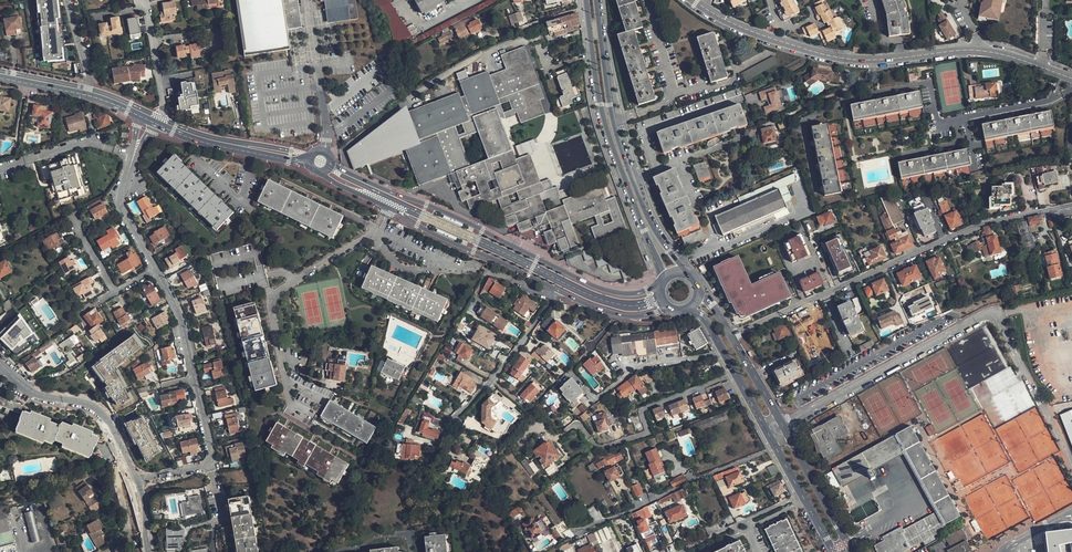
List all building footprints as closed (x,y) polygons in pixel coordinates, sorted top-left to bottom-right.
[(37,6),(39,6),(39,13),(39,20),(40,20),(41,35),(41,42),(42,42),(43,50),(41,50),(42,58),(45,58),(45,62),(46,62),(54,61),(57,61),(57,62),(62,62),(62,59),(64,58),(63,51),(63,48),(61,48),(60,39),(62,39),(61,30),(59,30),(59,22),(60,22),(59,13),(58,13),(57,4),(59,4),(58,0),(36,0),(37,6)] [(59,4),(57,4),(58,13),(59,13),(60,22),(59,22),(59,30),(61,30),(62,39),(60,39),(61,48),(63,48),(63,51),(64,58),(62,59),(62,62),(57,62),(57,61),(54,61),(55,64),(66,63),(60,0),(58,0),(59,4)] [(207,8),(206,5),(216,3),(221,2),(221,0),(205,0),(205,1),(200,2),(200,0),(195,0),(189,1),(190,6),(195,6),(195,10),(207,8)] [(243,55),(289,48),(285,20),(299,18),(298,14),(295,14),(292,0),(235,0),(243,55)] [(325,6),(327,19),(346,16),(356,15),(354,0),(324,0),(325,6)] [(372,1),(374,4),(377,9),(388,2),(392,0),(371,0),(372,1)] [(421,14),(447,0),(413,0),(421,14)] [(416,39),(418,42),(441,31),(499,0),(490,0),(416,39)] [(634,31),(642,28),(634,0),(615,0),(626,33),(617,35),(639,105),(655,100),(634,31)] [(795,6),(792,0),(788,0),(783,3),(782,3),(785,9),(779,12),(781,16),(782,15),(785,22),(792,19),(792,17),(800,13),(796,5),(795,6)] [(890,38),(910,36),(907,11),(904,0),(882,0),(887,16),(890,38)] [(977,18),(986,19),(998,22),(999,13),(1002,0),(982,0),(982,4),(980,4),(977,18)] [(825,4),(823,1),(816,4),(817,8),(816,8),(820,16),(828,12),(825,4)] [(172,2),(160,4),(162,13),(162,15),(160,15),(158,15),(159,22),(173,20),(172,16),(174,15),(172,2)] [(411,39),(388,2),(377,9),(392,35),(392,37),(394,48),(411,39)] [(833,15),(830,11),(828,12),(820,16),(817,17),(819,21),(823,19),(825,24),(828,23),(834,20),(833,15)] [(941,11),(937,13),(940,19),(938,21),(940,25),(939,26),(941,30),(944,36),(947,40),(955,35),(947,21),(945,22),(943,20),(946,19),(941,11)] [(514,13),(508,15),(511,24),(516,22),(514,13)] [(582,29),(578,13),(547,23),(550,35),(555,34),(555,36),(582,29)] [(21,29),(19,16),(10,18),(3,19),(5,32),(6,36),(22,33),(21,29)] [(119,28),(117,18),(109,19),(111,27),(107,27),(106,23),(97,25),(99,32),(100,32),(100,34),(101,35),(102,35),(102,37),(108,36),(108,35),(108,34),(108,32),(110,32),(112,32),(112,34),(112,35),(117,34),(117,32),(121,32),(120,28),(119,28)] [(139,34),(136,18),(126,19),(129,36),(139,34)] [(470,18),(453,26),(459,38),(470,33),(471,35),(482,29),(478,20),(473,23),(470,18)] [(844,31),(838,18),(837,18),(834,20),(828,23),(829,26),(831,25),(832,28),(835,35),(844,31)] [(811,27),(803,30),(805,36),(809,35),(811,38),(819,34),(819,32),(816,25),(811,27)] [(828,41),(836,38),(835,35),(832,28),(830,29),(827,31),(824,32),(823,30),(819,32),(819,34),(822,39),(826,37),(828,41)] [(445,40),(453,37),(449,29),(444,31),(445,34),(443,35),(441,36),(444,41),(445,40)] [(713,33),(697,38),(711,83),(727,78),(713,33)] [(174,47),(176,56),(180,55),(180,57),(186,56),(185,53),(189,52),(190,55),(191,57),(200,55),(198,43),(188,45),(188,47),(184,47),(183,45),(174,47)] [(517,222),(517,223),(520,231),(531,227),(528,219),(537,216),(537,218),(545,222),(547,221),(550,230),(543,233),(542,233),(546,244),(556,240),(559,250),(578,243),(571,224),(594,215),(597,224),(590,227),(596,242),(627,230),(614,197),(605,200),(600,186),(572,196),(568,187),(559,190),(557,186),(552,188),(548,178),(539,182),(529,154),(515,159),(500,117),(504,116),(505,118),(514,115),(514,112),(516,112),(520,122),(544,113),(539,99),(544,97),(524,46),(501,55),(506,69),(489,75),(488,71),(459,81),(464,95),(461,97),(459,92),(408,112),(406,106),(347,152),(354,170),(405,150),(418,185),(448,174),(452,185),(455,183),(457,189),(461,187),(462,189),(458,191),(461,201),(466,199),(469,208),(497,198),(508,225),(517,222)] [(753,47),(737,56),(741,63),(757,55),(753,47)] [(129,81),(129,79),(139,80),(140,76),(143,76),(144,66),(132,65),(132,67),(127,68),(127,66),(111,69),(114,84),(129,81)] [(565,68),(555,72),(564,95),(554,98),(558,108),(573,103),(571,99),(581,95),(577,85),(572,87),(565,68)] [(211,75),(213,89),(220,88),(223,88),(222,86),(226,86),(227,87),(228,94),(234,93),(232,76),(230,77),(229,71),(223,72),(223,73),(211,75)] [(839,83),(840,75),(813,71),(813,73),(803,80),(807,84),(812,80),(819,82),(827,83),(827,81),(830,82),(839,83)] [(975,99),(990,97),(997,96),(1002,96),(1000,82),(995,83),(994,78),(987,79),(988,83),(985,84),(985,87),(974,88),(969,89),(970,100),(975,99)] [(177,98),(179,110),(184,109),(184,110),(190,110),(189,107),(197,105),(195,90),(191,91),(190,83),(185,84),(184,82),(179,83),(181,92),(178,92),(178,95),(179,95),(179,97),(177,98)] [(775,87),(759,93),(762,101),(767,99),(769,106),(764,107),(766,113),(779,109),(777,103),(780,102),(779,99),(784,97),(782,89),(777,91),(775,87)] [(850,106),(853,122),(922,108),(919,92),(850,106)] [(11,101),(0,99),(0,113),(9,114),(11,101)] [(41,106),(35,105),(33,116),(39,117),(38,127),(50,129),(53,113),(46,112),(40,111),(41,106)] [(729,130),(738,127),(744,125),(737,106),(659,132),(659,133),(665,152),(671,150),(680,147),(729,130)] [(78,114),(65,117),(69,131),(80,128),(81,130),(87,128),(82,111),(77,112),(78,114)] [(109,125),(106,115),(104,116),(103,112),(98,113),(92,116),(94,120),(97,118),(101,128),(109,125)] [(1050,112),(981,125),(984,139),(1052,125),(1050,112)] [(825,196),(841,193),(827,124),(811,127),(825,196)] [(762,134),(763,143),(775,141),(775,140),(783,138),(781,134),(779,134),(778,130),(775,131),(774,126),(765,128),(766,133),(762,134)] [(775,141),(763,143),(764,146),(784,143),(783,138),(775,140),(775,141)] [(966,150),(898,163),(900,177),(969,163),(966,150)] [(234,213),(174,155),(172,157),(159,170),(218,229),(231,215),(234,213)] [(73,197),(86,193),(83,185),(82,186),(75,164),(77,163),(74,156),(62,160),(62,161),(48,165),(58,200),(73,196),(73,197)] [(710,176),(705,162),(700,164),(699,163),(693,165),(695,172),(696,172),(698,180),(710,176)] [(83,185),(77,163),(75,164),(82,186),(83,185)] [(1038,187),(1044,186),(1049,185),(1058,183),(1057,177),(1056,172),(1051,173),(1050,166),(1035,168),(1037,177),(1036,177),(1038,187)] [(218,229),(159,170),(157,172),(217,230),(218,229)] [(674,172),(655,180),(658,186),(661,194),(671,218),(675,226),(678,233),(680,233),(686,246),(705,238),(699,224),(697,225),(694,217),(689,206),(682,189),(677,178),(674,172)] [(794,173),(737,198),(739,202),(740,205),(779,189),(784,203),(789,201),(791,197),(786,186),(794,182),(794,173)] [(267,184),(256,205),(331,240),(342,219),(267,184)] [(1011,185),(1001,185),(1001,187),(991,188),(991,198),(989,198),(990,209),(1000,209),(999,206),(1010,205),(1009,195),(1011,195),(1011,185)] [(784,203),(779,189),(740,205),(739,202),(733,204),(735,207),(715,216),(717,222),(712,224),(716,234),(721,232),(723,236),(770,216),(772,221),(789,213),(784,203)] [(156,206),(153,208),(146,196),(137,201),(143,212),(146,210),(150,218),(160,213),(156,206)] [(881,198),(890,217),(904,250),(913,246),(907,231),(903,233),(901,231),(897,223),(901,222),(904,220),(901,213),(896,202),(893,204),(890,197),(881,198)] [(924,237),(935,232),(931,224),(932,223),(926,208),(924,209),(919,197),(908,202),(924,237)] [(950,229),(962,224),(962,223),(960,219),(955,208),(952,209),(953,211),(951,211),(952,213),(950,213),(945,201),(939,204),(950,229)] [(107,212),(101,203),(89,209),(95,219),(107,212)] [(150,218),(146,210),(143,212),(145,215),(143,216),(147,223),(151,220),(150,218)] [(823,215),(822,212),(820,213),(819,213),(820,216),(817,218),(819,222),(822,220),(825,226),(835,222),(830,212),(823,215)] [(1042,220),(1041,214),(1028,217),(1029,220),(1030,223),(1031,226),(1032,231),(1037,230),(1036,225),(1041,223),(1040,221),(1042,220)] [(531,227),(540,224),(543,233),(550,230),(547,221),(545,222),(537,218),(537,216),(528,219),(531,227)] [(890,217),(885,219),(885,221),(885,222),(887,227),(889,226),(891,230),(889,231),(886,232),(882,234),(885,241),(889,239),(890,240),(893,239),(896,238),(898,242),(892,245),(896,254),(904,250),(890,217)] [(1018,222),(1025,250),(1036,247),(1032,231),(1031,226),(1030,223),(1029,220),(1018,222)] [(981,236),(982,240),(985,247),(984,247),(987,257),(992,255),(1002,252),(996,235),(993,236),(991,228),(990,226),(983,227),(984,229),(985,233),(983,234),(983,235),(981,236)] [(113,227),(106,231),(108,234),(96,241),(102,251),(111,246),(112,249),(119,244),(116,239),(118,237),(113,227)] [(150,237),(155,244),(165,238),(170,236),(164,227),(155,232),(156,234),(150,237)] [(48,251),(59,244),(56,240),(58,239),(55,233),(42,241),(48,251)] [(801,236),(784,243),(792,262),(809,254),(801,236)] [(841,252),(836,239),(825,244),(838,273),(849,268),(842,251),(841,252)] [(973,244),(976,252),(981,249),(978,241),(973,244)] [(270,285),(259,242),(237,248),(210,254),(221,297),(270,285)] [(973,244),(966,247),(970,255),(976,252),(973,244)] [(182,246),(176,250),(177,252),(166,259),(171,268),(181,262),(180,260),(188,255),(182,246)] [(880,247),(870,252),(871,254),(869,255),(870,257),(866,259),(864,260),(867,267),(869,266),(885,259),(880,247)] [(590,248),(580,252),(584,262),(594,258),(593,257),(590,248)] [(1062,275),(1059,264),(1058,264),(1053,266),(1052,264),(1058,262),(1059,262),(1056,249),(1045,252),(1048,267),(1047,267),(1049,279),(1062,275)] [(123,273),(139,264),(133,254),(131,251),(126,254),(128,258),(117,265),(123,273)] [(141,262),(135,252),(133,254),(139,264),(141,262)] [(607,264),(603,254),(593,257),(594,258),(597,268),(606,264),(607,264)] [(945,271),(939,258),(938,256),(934,258),(926,262),(934,280),(939,278),(947,274),(945,271)] [(74,269),(71,265),(69,261),(67,257),(58,262),(65,275),(74,269)] [(720,265),(721,269),(718,270),(732,302),(732,301),(735,300),(736,304),(738,304),(739,308),(737,309),(739,313),(742,311),(745,312),(747,316),(752,314),(751,313),(758,310),(757,309),(764,306),(765,307),(772,304),(771,303),(778,299),(779,302),(787,299),(786,296),(789,294),(780,274),(770,278),(762,282),(763,285),(755,289),(753,286),(742,260),(739,261),(737,258),(732,260),(732,259),(724,263),(725,263),(720,265)] [(5,260),(0,263),(0,277),(11,271),(5,260)] [(616,260),(607,264),(606,264),(610,273),(619,270),(620,270),(619,269),(616,260)] [(447,299),(372,266),(362,289),(437,322),(447,299)] [(619,269),(620,270),(619,270),(623,279),(632,275),(629,266),(619,269)] [(921,278),(915,266),(909,269),(908,268),(904,270),(905,271),(898,274),(903,286),(921,278)] [(196,274),(193,268),(181,275),(189,288),(193,285),(194,287),(198,285),(193,276),(196,274)] [(818,272),(800,281),(805,292),(823,284),(818,272)] [(479,294),(483,297),(487,290),(500,298),(507,289),(493,281),(495,278),(490,277),(488,280),(479,294)] [(90,285),(87,279),(72,288),(81,302),(92,295),(89,289),(92,287),(90,285)] [(877,295),(888,290),(883,279),(872,284),(874,290),(877,295)] [(160,300),(151,284),(145,286),(144,285),(141,287),(142,288),(152,305),(160,300)] [(198,296),(199,298),(192,301),(197,314),(206,310),(201,295),(198,296)] [(523,316),(528,308),(534,312),(538,305),(530,300),(531,297),(529,295),(527,298),(525,296),(522,301),(518,299),(514,306),(515,307),(513,309),(523,316)] [(932,308),(927,297),(913,303),(914,305),(909,308),(913,318),(925,313),(925,311),(932,308)] [(758,310),(751,313),(752,314),(752,315),(779,303),(779,302),(778,299),(771,303),(772,304),(765,307),(764,306),(757,309),(758,310)] [(7,311),(13,306),(8,300),(2,304),(7,311)] [(112,312),(121,327),(130,322),(121,306),(121,307),(118,302),(111,306),(114,311),(112,312)] [(862,331),(859,324),(855,314),(850,302),(837,307),(850,336),(862,331)] [(257,304),(235,310),(255,391),(277,386),(257,304)] [(486,308),(481,305),(477,311),(483,316),(482,316),(490,322),(492,319),(495,321),(493,324),(498,327),(500,324),(504,326),(507,321),(491,310),(490,312),(487,310),(487,309),(486,308)] [(92,328),(90,330),(93,333),(90,335),(96,342),(99,339),(102,342),(106,338),(96,325),(102,320),(93,309),(83,316),(92,328)] [(878,318),(882,326),(892,322),(893,325),(897,323),(898,325),(901,324),(896,310),(878,318)] [(157,329),(168,322),(165,318),(167,317),(164,311),(156,315),(153,311),(144,315),(147,320),(151,318),(157,329)] [(5,327),(7,329),(13,324),(12,322),(16,318),(17,319),(20,317),(16,312),(14,314),(15,316),(5,327)] [(566,327),(558,320),(551,313),(542,322),(550,329),(557,336),(566,327)] [(817,316),(801,323),(804,330),(802,331),(811,351),(817,348),(818,350),(823,348),(822,345),(829,342),(817,316)] [(16,318),(12,322),(13,324),(4,331),(3,329),(0,332),(0,336),(1,337),(0,339),(0,340),(3,343),(6,347),(10,350),(12,347),(17,352),(28,344),(29,346),(34,343),(28,333),(30,332),(20,317),(17,319),(16,318)] [(654,333),(656,346),(679,342),(678,339),(680,339),(678,328),(669,329),(668,323),(666,323),(667,329),(653,331),(654,333)] [(790,335),(785,323),(774,328),(776,332),(772,334),(776,341),(790,335)] [(466,326),(462,324),(457,331),(462,334),(466,326)] [(76,327),(75,325),(70,328),(71,330),(74,334),(79,331),(76,327)] [(206,342),(207,346),(217,344),(213,326),(202,329),(205,337),(206,342)] [(688,333),(697,348),(708,342),(699,327),(688,333)] [(982,353),(983,381),(990,378),(997,377),(996,374),(1004,369),(1004,365),(994,346),(994,345),(985,328),(985,327),(983,327),(968,335),(975,347),(979,347),(982,353)] [(496,339),(478,328),(472,340),(489,350),(496,339)] [(37,341),(30,332),(28,333),(34,343),(37,341)] [(656,346),(654,333),(619,338),(622,357),(657,350),(656,346)] [(74,343),(70,336),(59,343),(69,359),(65,361),(67,365),(75,359),(68,348),(74,343)] [(140,348),(131,338),(100,360),(101,362),(95,366),(106,381),(104,382),(107,385),(105,388),(117,405),(130,396),(116,368),(140,348)] [(612,358),(622,357),(619,338),(609,340),(612,358)] [(474,349),(466,343),(462,340),(455,351),(460,354),(464,357),(468,359),(474,349)] [(859,345),(861,350),(872,346),(871,341),(859,345)] [(12,347),(10,350),(16,356),(29,347),(29,346),(28,344),(17,352),(12,347)] [(554,353),(544,344),(539,349),(538,348),(536,350),(541,356),(547,361),(550,357),(554,353)] [(446,345),(443,350),(449,354),(452,349),(446,345)] [(170,347),(161,349),(162,354),(160,355),(162,365),(164,365),(165,369),(177,366),(176,359),(173,359),(173,358),(175,358),(173,349),(171,350),(170,347)] [(32,372),(40,365),(39,363),(40,362),(38,359),(36,360),(34,357),(41,352),(39,349),(36,351),(29,357),(23,361),(25,363),(32,372)] [(541,356),(536,350),(532,355),(537,360),(541,356)] [(534,358),(525,351),(521,356),(512,368),(513,369),(510,374),(509,374),(518,380),(522,374),(526,369),(534,358)] [(438,353),(436,357),(442,361),(445,357),(438,353)] [(592,375),(596,372),(597,373),(604,367),(599,362),(601,361),(596,356),(592,360),(590,358),(583,365),(592,375)] [(555,362),(550,357),(547,361),(552,366),(555,362)] [(327,363),(326,370),(328,371),(327,375),(331,376),(330,380),(345,381),(347,361),(339,359),(338,364),(327,363)] [(405,367),(387,359),(381,372),(398,380),(405,367)] [(203,366),(205,374),(212,372),(214,380),(223,378),(221,370),(224,369),(222,361),(203,366)] [(774,371),(782,385),(802,376),(794,361),(774,371)] [(146,380),(153,376),(149,369),(151,368),(148,362),(133,370),(138,380),(144,376),(146,380)] [(969,378),(964,367),(959,369),(968,388),(979,383),(978,379),(974,380),(972,376),(969,378)] [(460,371),(452,384),(456,386),(457,385),(457,386),(458,386),(459,386),(460,386),(461,385),(461,384),(462,384),(463,383),(463,382),(468,385),(467,386),(472,389),(475,383),(471,381),(472,378),(460,371)] [(619,388),(626,397),(639,389),(641,391),(646,388),(638,375),(619,388)] [(300,377),(298,383),(331,398),(334,392),(305,380),(300,377)] [(573,405),(577,402),(575,399),(582,393),(579,388),(571,379),(564,385),(564,386),(560,390),(563,393),(562,394),(568,401),(569,400),(573,405)] [(534,381),(532,383),(521,395),(526,400),(527,398),(530,400),(540,390),(542,388),(534,381)] [(713,406),(730,399),(725,389),(721,383),(714,386),(707,389),(709,394),(713,404),(713,406)] [(225,387),(215,390),(219,408),(233,404),(232,399),(228,400),(225,387)] [(183,389),(168,392),(169,393),(169,394),(167,395),(160,396),(162,407),(168,406),(167,403),(176,401),(185,399),(183,389)] [(321,406),(299,392),(295,399),(317,412),(321,406)] [(495,406),(500,401),(493,394),(483,404),(483,421),(487,424),(487,425),(493,428),(498,432),(503,432),(504,431),(506,433),(509,427),(509,426),(503,423),(502,423),(502,422),(499,421),(497,420),(491,417),(491,408),(494,405),(495,406)] [(702,396),(706,407),(713,404),(709,394),(702,396)] [(697,408),(698,410),(706,407),(702,396),(694,399),(697,408)] [(24,412),(26,407),(0,397),(0,406),(21,414),(15,432),(17,433),(43,443),(44,441),(52,444),(54,440),(63,444),(62,447),(89,458),(93,449),(92,448),(96,439),(71,429),(71,431),(61,426),(60,429),(49,424),(51,420),(30,411),(30,414),(24,412)] [(376,426),(330,400),(321,415),(368,441),(376,426)] [(672,414),(673,417),(682,413),(690,410),(686,400),(678,403),(669,407),(672,414)] [(582,403),(578,408),(583,412),(587,408),(582,403)] [(398,421),(403,424),(413,406),(409,404),(398,421)] [(522,413),(514,407),(513,409),(510,407),(508,410),(518,417),(522,413)] [(654,411),(657,420),(666,417),(663,409),(662,407),(654,411)] [(663,409),(666,417),(672,414),(669,407),(663,409)] [(727,410),(694,423),(697,430),(730,418),(727,410)] [(1060,415),(1071,446),(1071,410),(1060,415)] [(647,413),(650,423),(657,420),(654,411),(647,413)] [(310,426),(284,412),(281,417),(311,434),(312,431),(316,425),(312,423),(310,426)] [(585,412),(580,416),(583,421),(589,417),(585,412)] [(225,416),(226,420),(229,434),(240,432),(237,418),(236,413),(225,416)] [(172,429),(191,425),(190,421),(193,421),(191,414),(170,418),(172,429)] [(598,425),(601,435),(610,432),(608,427),(607,422),(609,421),(607,414),(598,417),(600,424),(598,425)] [(368,441),(321,415),(320,416),(367,442),(368,441)] [(143,416),(134,420),(135,421),(141,418),(145,424),(147,423),(143,416)] [(825,461),(842,453),(836,439),(848,433),(840,416),(812,429),(814,433),(810,435),(818,454),(821,452),(825,461)] [(127,427),(126,428),(132,439),(133,439),(143,457),(145,457),(147,461),(148,461),(151,459),(150,458),(154,456),(153,455),(160,452),(157,447),(159,446),(156,441),(154,442),(147,429),(149,428),(147,423),(145,424),(141,418),(135,421),(134,420),(132,421),(131,420),(125,423),(127,427)] [(422,432),(421,435),(433,439),(434,436),(436,437),(439,432),(432,429),(431,430),(426,428),(428,423),(422,421),(418,419),(415,426),(420,428),(419,430),(422,432)] [(349,465),(277,423),(266,442),(338,484),(349,465)] [(931,424),(926,427),(930,436),(936,433),(931,424)] [(842,484),(867,471),(871,479),(874,477),(870,469),(904,450),(939,513),(902,533),(900,528),(885,536),(888,542),(876,548),(878,551),(902,551),(947,528),(945,524),(960,516),(910,426),(833,468),(842,484)] [(689,427),(680,431),(682,436),(691,433),(689,427)] [(149,428),(147,429),(154,442),(156,441),(149,428)] [(198,444),(196,438),(180,443),(183,453),(190,451),(191,454),(197,453),(197,452),(200,451),(199,448),(196,449),(195,445),(198,444)] [(549,440),(537,449),(547,464),(560,455),(549,440)] [(235,444),(236,448),(227,449),(228,456),(231,456),(232,458),(245,456),(246,455),(245,450),(244,442),(235,444)] [(421,445),(407,444),(406,458),(414,459),(415,455),(420,456),(421,445)] [(157,447),(160,452),(153,455),(154,456),(162,451),(159,446),(157,447)] [(658,449),(647,453),(653,467),(651,468),(655,477),(666,473),(662,465),(661,461),(663,461),(658,449)] [(521,462),(525,459),(518,450),(515,453),(521,462)] [(623,458),(619,451),(612,454),(611,451),(606,454),(607,455),(604,457),(605,459),(599,462),(601,467),(617,458),(618,460),(620,459),(623,458)] [(12,465),(16,462),(15,457),(10,455),(7,458),(8,463),(12,465)] [(525,459),(521,462),(531,475),(535,473),(525,459)] [(450,466),(454,468),(467,474),(467,473),(470,475),(472,471),(471,470),(472,468),(470,468),(471,466),(464,462),(463,465),(457,462),(456,463),(452,462),(450,466)] [(780,474),(775,465),(768,468),(773,476),(776,475),(780,474)] [(610,481),(620,476),(619,475),(623,473),(619,466),(615,468),(614,466),(605,472),(610,481)] [(736,468),(725,472),(724,471),(718,474),(720,479),(726,476),(728,483),(731,482),(733,486),(744,482),(742,477),(740,477),(737,471),(736,468)] [(825,473),(833,489),(842,484),(833,468),(825,473)] [(671,481),(673,486),(687,479),(684,473),(675,478),(675,479),(671,481)] [(960,480),(954,483),(959,492),(965,488),(960,480)] [(704,486),(701,482),(694,485),(697,490),(704,486)] [(774,484),(769,486),(775,497),(785,492),(779,482),(774,484)] [(92,507),(100,502),(87,483),(77,490),(87,504),(89,503),(92,507)] [(721,483),(717,484),(721,492),(725,491),(721,483)] [(633,487),(637,496),(643,493),(639,484),(633,487)] [(672,493),(676,501),(682,498),(681,497),(688,493),(685,486),(678,490),(672,493)] [(732,493),(723,497),(727,504),(732,502),(735,509),(750,503),(746,492),(734,497),(732,493)] [(189,501),(185,501),(187,512),(193,511),(193,514),(202,512),(200,502),(201,502),(200,494),(192,496),(193,500),(189,501)] [(53,509),(62,505),(58,495),(49,499),(53,509)] [(657,501),(659,504),(671,498),(669,495),(657,501)] [(248,496),(232,499),(242,551),(258,551),(248,496)] [(193,511),(187,512),(185,501),(182,502),(185,515),(193,514),(193,511)] [(860,509),(862,512),(856,516),(859,521),(877,511),(872,502),(860,509)] [(683,503),(667,510),(672,521),(688,513),(683,503)] [(519,504),(508,512),(512,516),(523,509),(519,504)] [(0,507),(0,547),(1,546),(13,544),(10,530),(4,506),(0,507)] [(33,510),(24,513),(33,544),(41,541),(33,510)] [(653,536),(650,530),(644,519),(640,510),(632,514),(636,523),(635,523),(641,534),(644,540),(646,539),(651,537),(653,536)] [(767,527),(768,529),(785,521),(800,551),(806,551),(789,516),(767,527)] [(518,517),(513,520),(517,526),(521,523),(518,517)] [(532,538),(548,529),(542,518),(535,523),(532,524),(530,520),(523,523),(526,528),(528,531),(532,538)] [(564,520),(557,525),(562,533),(566,531),(570,528),(564,520)] [(768,529),(779,551),(800,551),(785,521),(768,529)] [(99,533),(101,532),(98,522),(87,526),(90,536),(91,536),(93,542),(99,539),(97,534),(99,533)] [(90,536),(87,526),(85,526),(93,550),(101,547),(99,539),(93,542),(91,536),(90,536)] [(185,541),(185,529),(166,530),(167,549),(182,548),(181,541),(185,541)] [(967,540),(968,540),(962,529),(946,538),(951,548),(947,550),(948,551),(973,551),(967,540)] [(1043,535),(1045,551),(1071,551),(1071,531),(1043,535)] [(424,536),(426,551),(445,551),(443,534),(424,536)] [(123,549),(129,547),(126,538),(120,540),(123,549)] [(135,546),(135,547),(141,546),(142,546),(141,538),(134,539),(135,546)] [(603,551),(618,551),(611,538),(599,543),(603,551)] [(743,551),(744,550),(740,541),(718,551),(743,551)]
